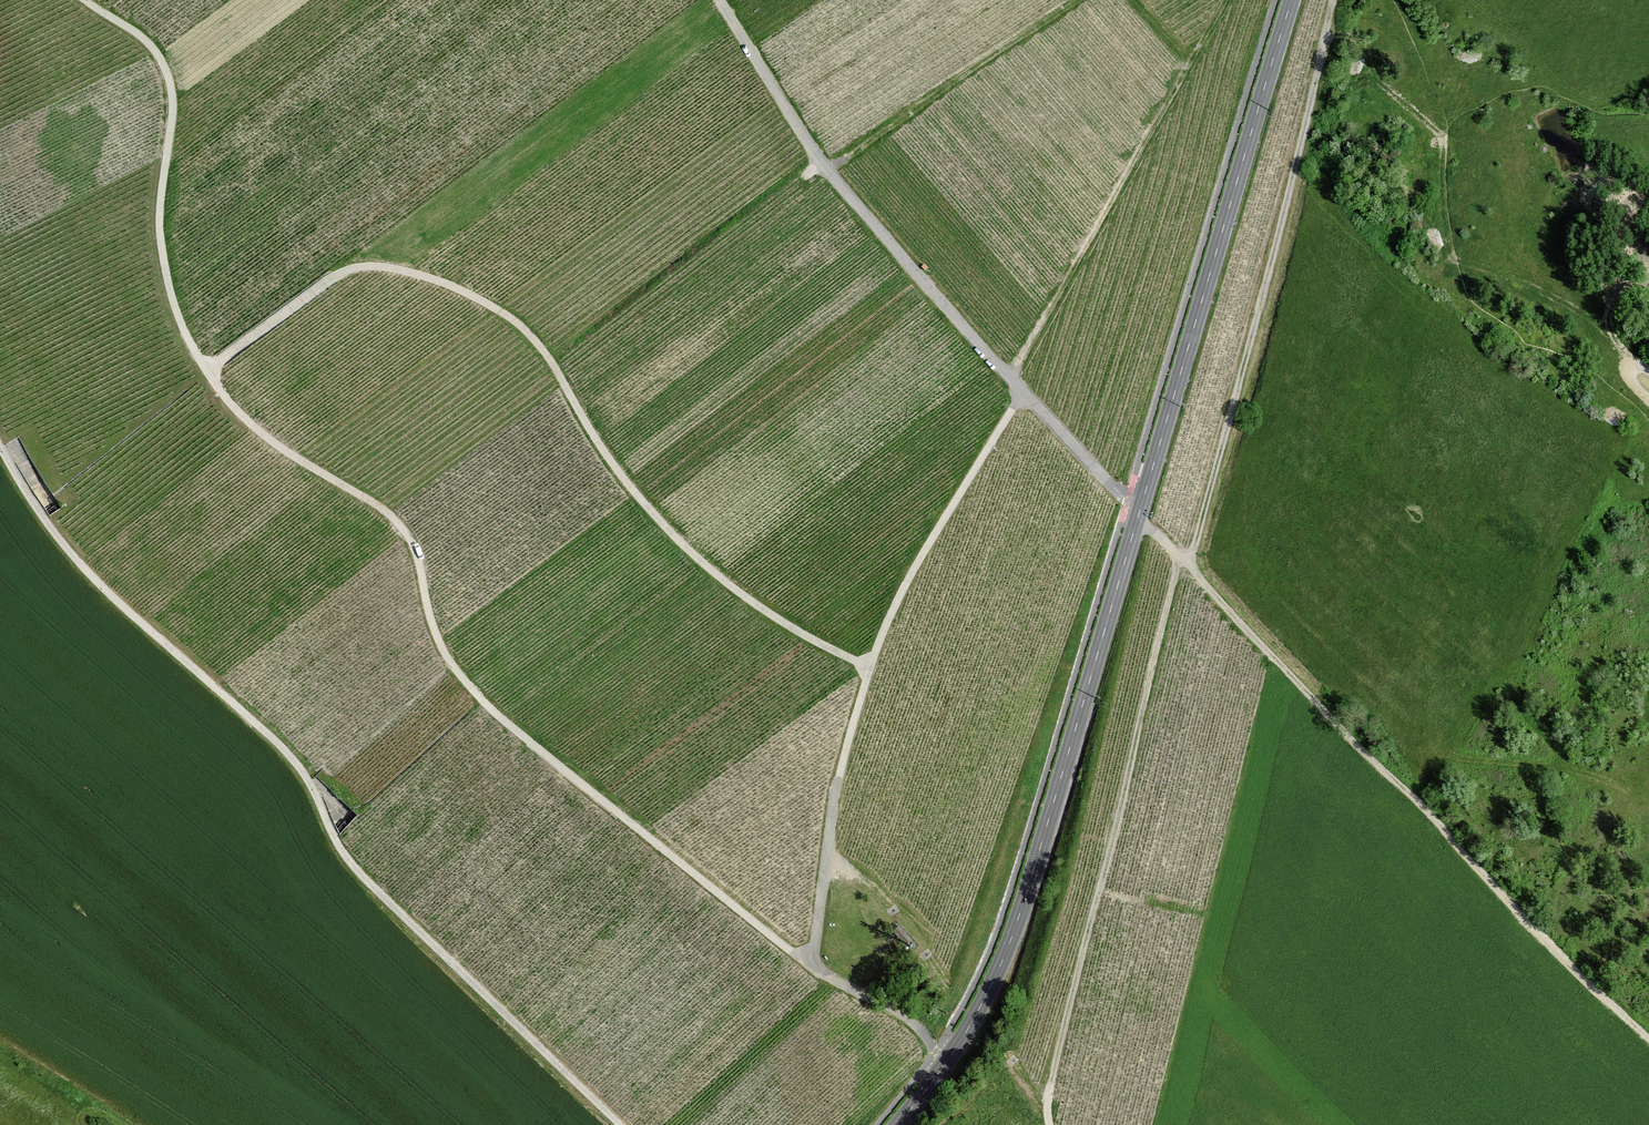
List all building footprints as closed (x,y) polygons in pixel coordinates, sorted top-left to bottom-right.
[(899,927),(893,932),(905,946),(911,941),(899,927)]
